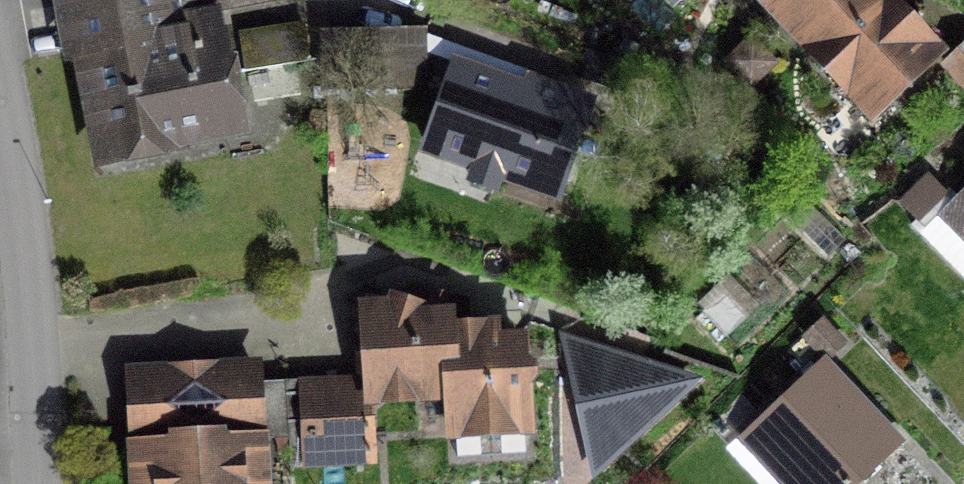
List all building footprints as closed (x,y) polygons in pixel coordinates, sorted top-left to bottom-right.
[(266,0),(61,0),(94,166),(243,137),(221,28),(164,39),(160,21),(266,0)] [(879,0),(765,0),(754,11),(867,130),(938,63),(879,0)] [(311,99),(297,30),(237,42),(251,111),(311,99)] [(421,101),(419,37),(321,40),(323,104),(421,101)] [(941,76),(963,100),(963,54),(941,76)] [(541,204),(573,111),(447,68),(415,161),(541,204)] [(937,224),(963,252),(963,198),(937,224)] [(351,311),(355,388),(356,409),(441,404),(445,448),(524,443),(515,358),(385,308),(351,311)] [(611,453),(690,381),(587,348),(580,405),(611,453)] [(823,369),(740,445),(776,483),(858,483),(897,448),(823,369)] [(123,452),(256,444),(252,371),(120,378),(123,452)] [(355,388),(296,391),(302,479),(360,475),(356,409),(355,388)] [(256,444),(123,452),(125,483),(259,483),(256,444)]
